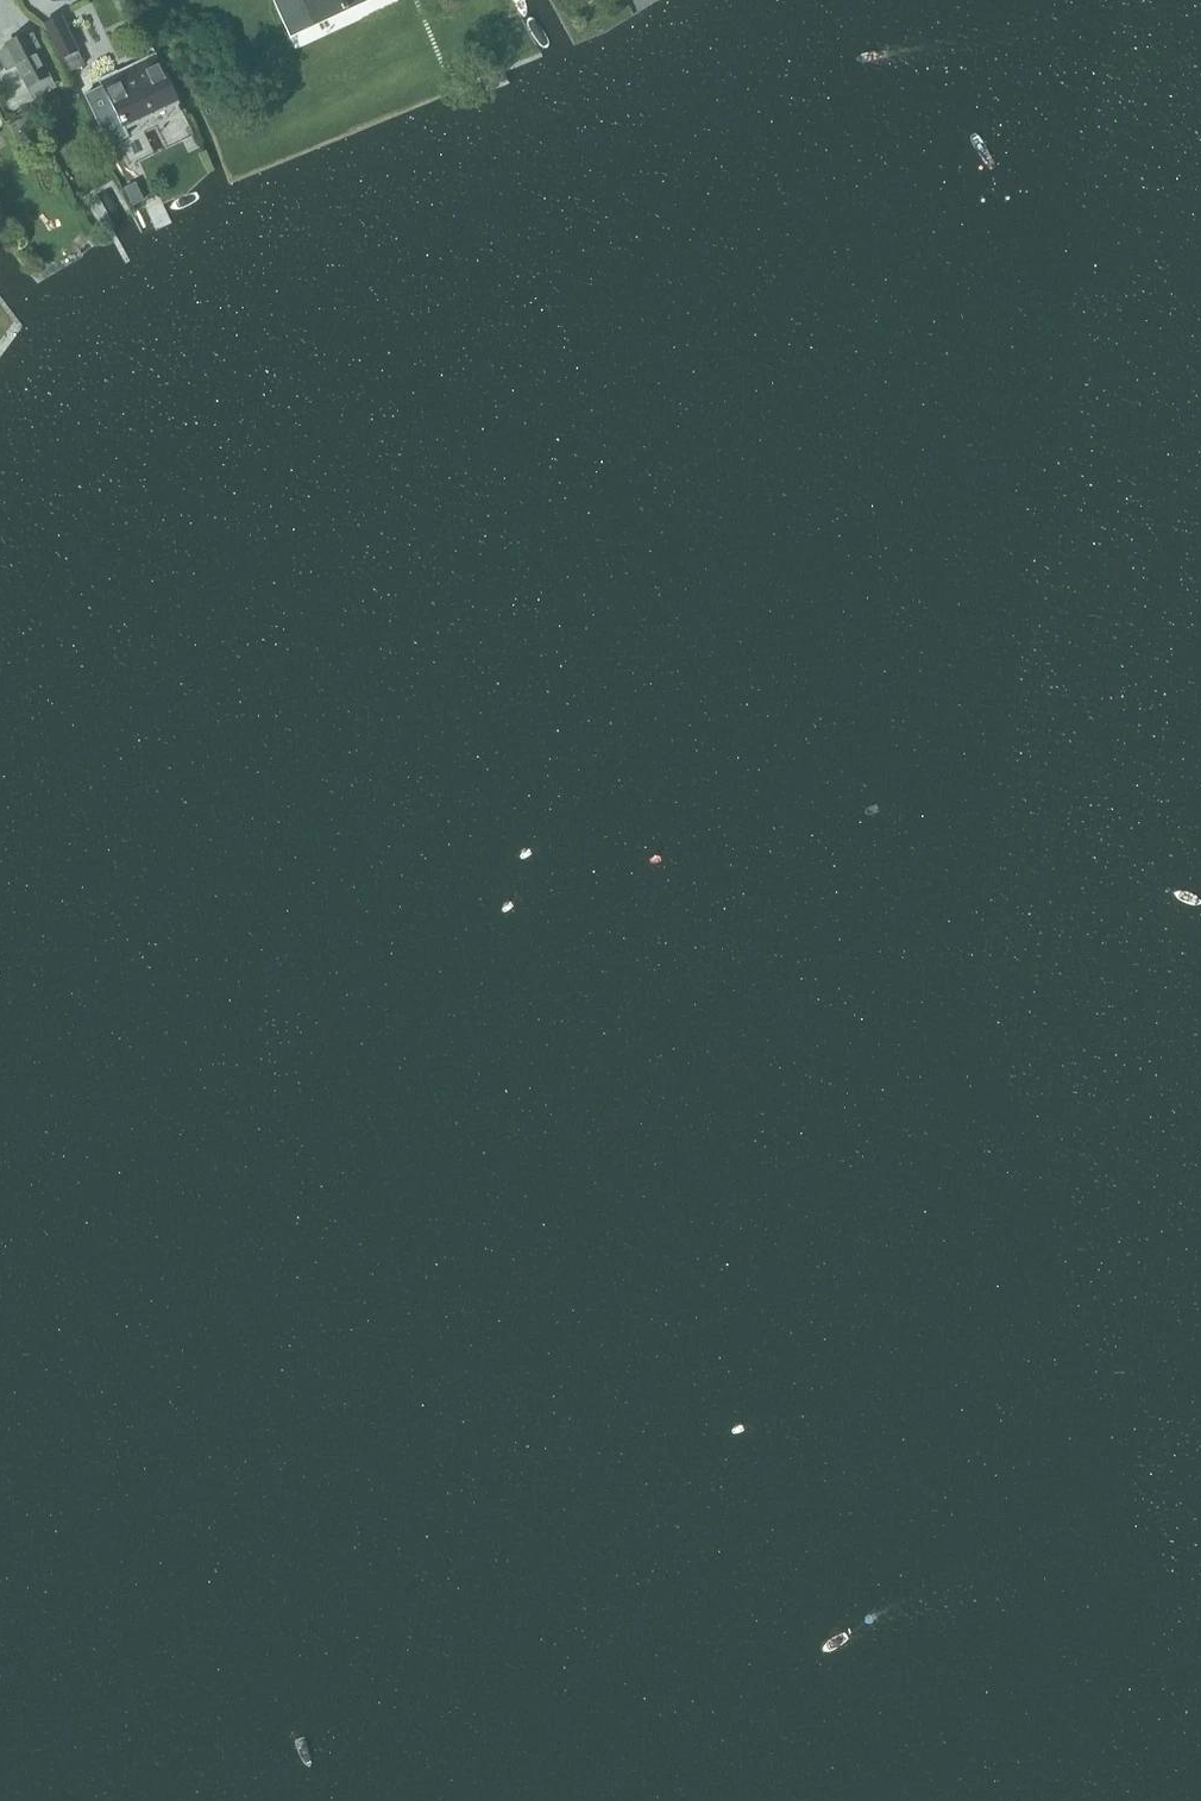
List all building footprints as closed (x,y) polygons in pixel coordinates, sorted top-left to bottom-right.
[(304,8),(314,28),(374,0),(301,0),(304,8)] [(62,18),(44,26),(60,61),(66,73),(84,65),(78,53),(62,18)] [(7,72),(17,67),(32,100),(55,89),(39,55),(41,54),(32,36),(28,38),(26,34),(6,44),(8,49),(0,53),(0,59),(7,72)] [(103,88),(84,97),(108,147),(126,138),(122,130),(178,104),(155,55),(99,81),(103,88)] [(28,117),(8,127),(22,153),(42,143),(28,117)] [(133,206),(143,201),(135,183),(124,188),(133,206)]
